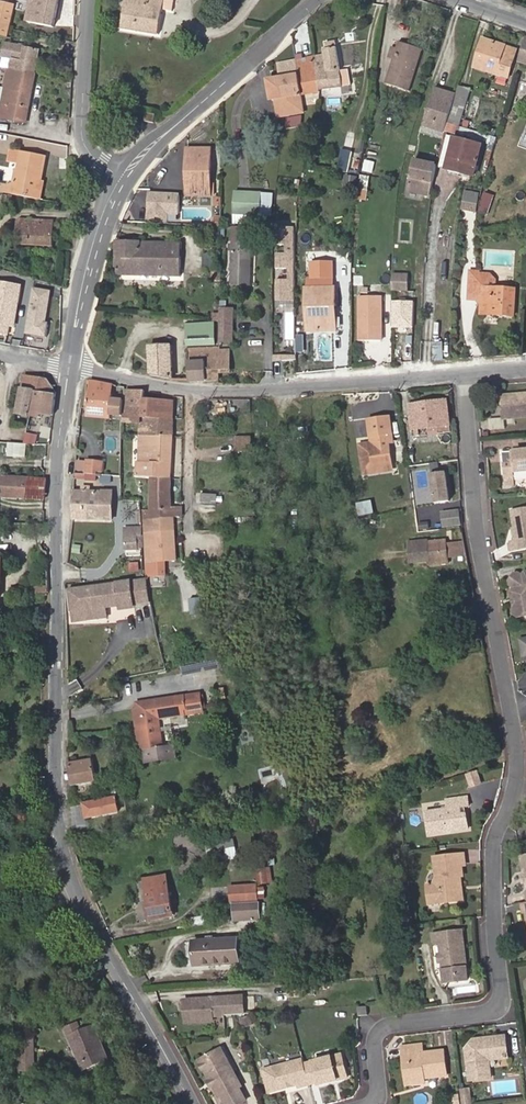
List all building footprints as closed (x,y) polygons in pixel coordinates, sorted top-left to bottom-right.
[(60,0),(34,0),(30,23),(55,28),(60,0)] [(121,29),(159,35),(163,10),(165,0),(127,0),(121,29)] [(163,10),(172,12),(174,0),(165,0),(163,10)] [(15,6),(0,3),(0,35),(8,37),(15,6)] [(508,77),(514,59),(502,55),(505,46),(482,39),(474,67),(508,77)] [(323,54),(314,56),(314,58),(320,90),(343,86),(335,42),(326,43),(327,49),(323,50),(323,54)] [(397,48),(394,60),(387,83),(409,91),(422,50),(399,42),(397,48)] [(13,59),(16,46),(4,44),(1,58),(13,61),(13,59)] [(21,61),(25,48),(16,46),(13,59),(21,61)] [(388,58),(394,60),(397,48),(392,47),(388,58)] [(21,61),(13,59),(13,61),(11,69),(3,104),(22,108),(28,109),(40,51),(25,48),(21,61)] [(302,54),(295,55),(296,61),(302,95),(320,92),(320,90),(314,58),(303,59),(302,54)] [(305,111),(302,95),(296,61),(278,65),(280,79),(273,80),(276,97),(279,115),(284,114),(305,111)] [(423,125),(446,132),(449,125),(458,96),(434,89),(423,125)] [(3,104),(2,109),(0,116),(0,119),(18,122),(22,108),(3,104)] [(25,123),(28,109),(22,108),(18,122),(25,123)] [(153,122),(155,115),(146,113),(145,121),(153,122)] [(449,125),(446,132),(457,135),(459,128),(449,125)] [(472,168),(477,169),(483,145),(457,138),(448,170),(470,176),(472,168)] [(380,144),(369,141),(363,173),(373,174),(380,144)] [(191,175),(191,193),(211,193),(212,147),(193,146),(192,155),(188,155),(188,175),(191,175)] [(339,152),(337,172),(348,174),(350,153),(339,152)] [(38,200),(46,158),(19,153),(12,195),(38,200)] [(409,183),(432,186),(437,165),(414,160),(409,183)] [(346,174),(344,186),(357,189),(359,177),(346,174)] [(407,190),(431,196),(432,186),(409,183),(407,190)] [(482,191),(469,188),(465,206),(478,209),(482,191)] [(262,193),(234,192),(234,223),(261,224),(261,211),(262,193)] [(478,212),(488,216),(495,196),(485,192),(478,212)] [(270,212),(271,194),(262,193),(261,211),(270,212)] [(11,197),(0,195),(0,207),(10,209),(11,197)] [(177,214),(178,197),(148,195),(147,224),(165,225),(165,214),(177,214)] [(18,221),(17,243),(53,245),(55,221),(21,219),(18,221)] [(251,286),(252,244),(250,244),(250,228),(233,227),(232,286),(251,286)] [(258,245),(258,229),(250,228),(250,244),(252,244),(258,245)] [(117,268),(117,275),(181,276),(181,242),(116,243),(115,269),(117,268)] [(274,246),(274,268),(285,268),(286,257),(290,257),(290,247),(274,246)] [(312,288),(308,288),(306,288),(307,332),(337,330),(335,288),(334,288),(333,279),(323,279),(322,265),(312,265),(312,280),(312,288)] [(476,295),(477,276),(477,273),(468,273),(467,298),(482,299),(482,295),(476,295)] [(410,275),(394,274),(393,289),(393,291),(409,291),(410,275)] [(514,317),(516,289),(495,288),(483,287),(484,277),(477,276),(476,295),(482,295),(482,299),(481,314),(514,317)] [(496,278),(484,277),(483,287),(495,288),(496,278)] [(11,325),(15,303),(18,304),(21,287),(0,283),(0,333),(7,335),(10,325),(11,325)] [(381,297),(360,297),(360,341),(381,341),(381,297)] [(232,310),(220,309),(219,321),(219,341),(231,341),(232,310)] [(213,322),(185,324),(187,346),(215,344),(213,322)] [(445,343),(434,342),(432,360),(444,361),(445,343)] [(150,346),(151,372),(151,376),(173,380),(173,381),(177,381),(183,382),(190,381),(189,351),(172,351),(172,345),(150,346)] [(190,381),(219,380),(220,373),(219,349),(189,351),(190,381)] [(230,349),(219,349),(220,373),(230,372),(230,349)] [(36,390),(56,393),(56,391),(47,378),(26,372),(22,387),(36,390)] [(113,385),(90,382),(88,409),(112,411),(112,416),(124,416),(124,413),(125,401),(113,400),(113,385)] [(17,413),(31,415),(36,390),(22,387),(17,413)] [(43,414),(54,415),(56,393),(36,390),(31,415),(42,417),(43,414)] [(134,390),(125,390),(125,401),(124,413),(124,416),(123,423),(132,424),(139,424),(139,435),(173,436),(174,419),(144,418),(144,407),(133,406),(134,390)] [(140,391),(134,390),(133,406),(144,407),(144,418),(174,419),(174,401),(171,400),(145,398),(145,391),(140,391)] [(498,394),(501,417),(503,416),(525,414),(525,391),(498,394)] [(450,425),(447,401),(426,404),(430,428),(450,425)] [(413,430),(430,428),(426,404),(410,406),(413,430)] [(389,432),(386,416),(376,418),(378,434),(389,432)] [(503,416),(501,417),(489,418),(490,428),(504,427),(503,416)] [(378,434),(376,418),(365,419),(368,435),(378,434)] [(369,442),(357,444),(361,466),(389,462),(386,440),(390,440),(389,432),(368,435),(369,442)] [(37,444),(39,436),(27,433),(25,444),(26,444),(37,444)] [(173,436),(139,435),(138,462),(173,463),(173,436)] [(237,453),(253,454),(252,438),(238,438),(237,453)] [(9,455),(25,456),(26,444),(25,444),(10,443),(9,455)] [(504,475),(514,474),(513,467),(525,466),(525,446),(502,449),(504,475)] [(88,453),(85,474),(97,474),(99,474),(99,468),(107,468),(108,454),(88,453)] [(173,463),(138,462),(137,477),(150,477),(172,479),(173,463)] [(389,462),(361,466),(362,473),(390,468),(389,462)] [(450,502),(445,474),(438,475),(442,504),(450,502)] [(442,504),(438,475),(431,476),(435,505),(442,504)] [(44,500),(45,500),(47,479),(45,479),(18,477),(1,476),(0,486),(0,497),(44,500)] [(173,508),(172,501),(172,495),(172,479),(150,477),(150,511),(155,511),(156,518),(174,517),(181,517),(182,507),(173,508)] [(113,521),(113,492),(90,491),(90,486),(83,486),(83,491),(74,491),(73,520),(113,521)] [(202,494),(202,502),(217,503),(217,495),(202,494)] [(374,501),(358,503),(361,517),(377,514),(374,501)] [(513,529),(514,537),(511,537),(513,547),(525,545),(525,503),(510,506),(513,522),(515,522),(516,525),(513,529)] [(150,511),(143,511),(146,562),(178,560),(176,536),(174,517),(156,518),(155,511),(150,511)] [(444,514),(446,527),(462,524),(460,512),(444,514)] [(213,530),(225,529),(224,520),(212,521),(213,530)] [(139,549),(143,549),(142,527),(125,528),(126,551),(139,550),(139,549)] [(440,557),(441,563),(451,562),(450,560),(449,551),(448,546),(448,544),(435,546),(437,558),(440,557)] [(448,546),(449,551),(450,560),(460,559),(458,545),(448,546)] [(435,546),(413,549),(415,561),(431,558),(437,558),(435,546)] [(140,562),(130,563),(131,574),(141,573),(140,562)] [(513,571),(508,577),(509,582),(512,585),(510,589),(511,596),(514,595),(515,599),(512,603),(514,611),(518,613),(525,612),(525,568),(522,569),(521,574),(517,570),(513,571)] [(140,595),(150,594),(147,578),(69,590),(72,612),(135,604),(133,587),(138,587),(140,595)] [(49,585),(31,587),(32,594),(45,592),(50,592),(49,585)] [(11,589),(12,596),(32,594),(31,587),(31,586),(11,589)] [(201,615),(200,598),(191,598),(191,615),(201,615)] [(144,622),(147,638),(156,637),(153,620),(144,622)] [(204,710),(201,692),(188,694),(191,712),(204,710)] [(191,712),(188,694),(171,697),(175,715),(191,712)] [(175,715),(171,697),(156,700),(157,705),(159,718),(175,715)] [(157,705),(156,700),(136,703),(136,709),(157,705)] [(136,709),(143,750),(145,762),(178,756),(176,744),(164,746),(159,718),(157,705),(136,709)] [(139,751),(143,750),(136,709),(132,709),(139,751)] [(68,763),(72,785),(96,781),(92,759),(68,763)] [(118,812),(116,798),(86,803),(88,817),(118,812)] [(446,810),(425,813),(428,835),(467,829),(465,815),(461,816),(460,810),(469,809),(468,798),(445,802),(446,810)] [(215,845),(217,850),(230,848),(231,853),(236,852),(233,840),(215,845)] [(225,855),(218,857),(221,871),(229,869),(225,855)] [(435,880),(434,886),(427,887),(429,905),(462,901),(460,877),(463,877),(462,866),(464,866),(463,855),(432,859),(435,880)] [(258,868),(259,884),(273,883),(272,867),(258,868)] [(147,908),(149,920),(173,916),(166,876),(145,880),(149,907),(147,908)] [(229,887),(231,905),(233,905),(259,902),(257,884),(229,887)] [(233,905),(234,922),(261,920),(259,902),(233,905)] [(282,935),(282,929),(265,931),(266,939),(276,939),(277,938),(283,938),(282,935)] [(439,952),(440,960),(442,969),(465,967),(461,932),(432,935),(432,944),(438,943),(439,952)] [(239,964),(237,939),(193,941),(195,966),(239,964)] [(466,979),(465,967),(442,969),(443,981),(466,979)] [(306,996),(305,982),(291,983),(292,997),(306,996)] [(271,993),(270,986),(261,986),(261,994),(271,993)] [(245,1014),(243,996),(212,999),(213,1016),(245,1014)] [(213,1016),(212,999),(185,1001),(186,1023),(214,1021),(213,1016)] [(360,1016),(369,1015),(369,1006),(359,1007),(360,1016)] [(248,1016),(239,1018),(241,1026),(250,1024),(248,1016)] [(79,1024),(66,1029),(83,1071),(109,1060),(95,1027),(82,1032),(79,1024)] [(479,1045),(477,1042),(468,1052),(471,1082),(492,1080),(491,1069),(488,1067),(487,1062),(490,1059),(509,1057),(507,1038),(485,1041),(484,1045),(479,1045)] [(18,1071),(35,1070),(34,1039),(17,1039),(18,1071)] [(421,1080),(426,1080),(448,1078),(445,1053),(424,1055),(423,1046),(403,1048),(408,1086),(421,1085),(421,1080)] [(238,1090),(240,1089),(221,1052),(199,1063),(201,1067),(201,1068),(200,1068),(200,1069),(199,1069),(199,1070),(199,1071),(200,1072),(201,1073),(202,1073),(203,1073),(210,1085),(212,1084),(215,1088),(212,1090),(220,1103),(245,1103),(238,1090)] [(303,1067),(308,1085),(315,1084),(316,1087),(345,1079),(339,1057),(303,1067)] [(262,1071),(269,1094),(282,1091),(282,1088),(286,1087),(287,1089),(297,1086),(298,1088),(308,1085),(303,1067),(301,1061),(262,1071)] [(462,1089),(462,1103),(473,1103),(473,1089),(462,1089)]
